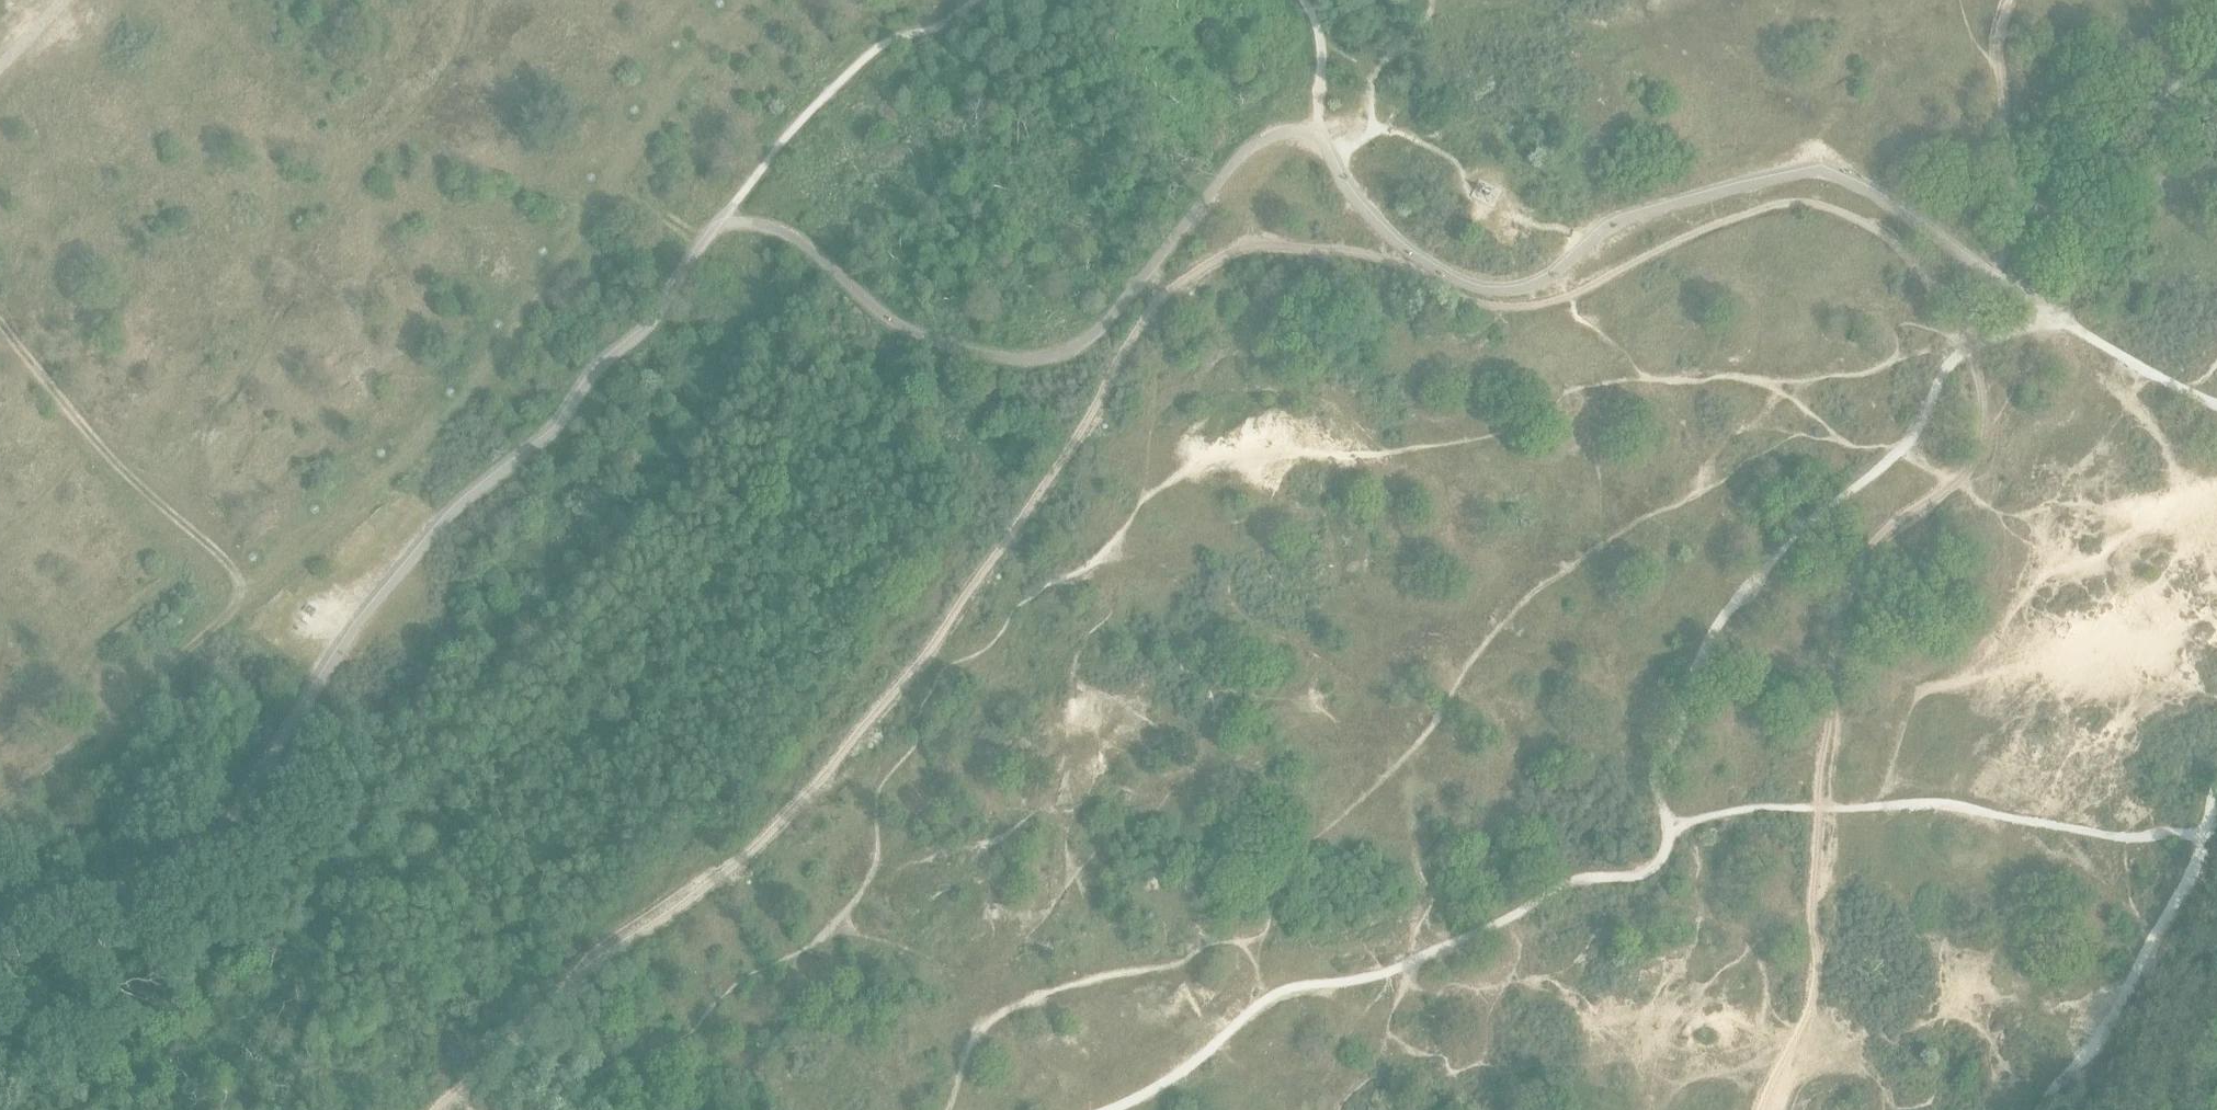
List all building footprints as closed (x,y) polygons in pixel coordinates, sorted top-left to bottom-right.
[(578,1087),(564,1068),(547,1081),(561,1099),(578,1087)]
